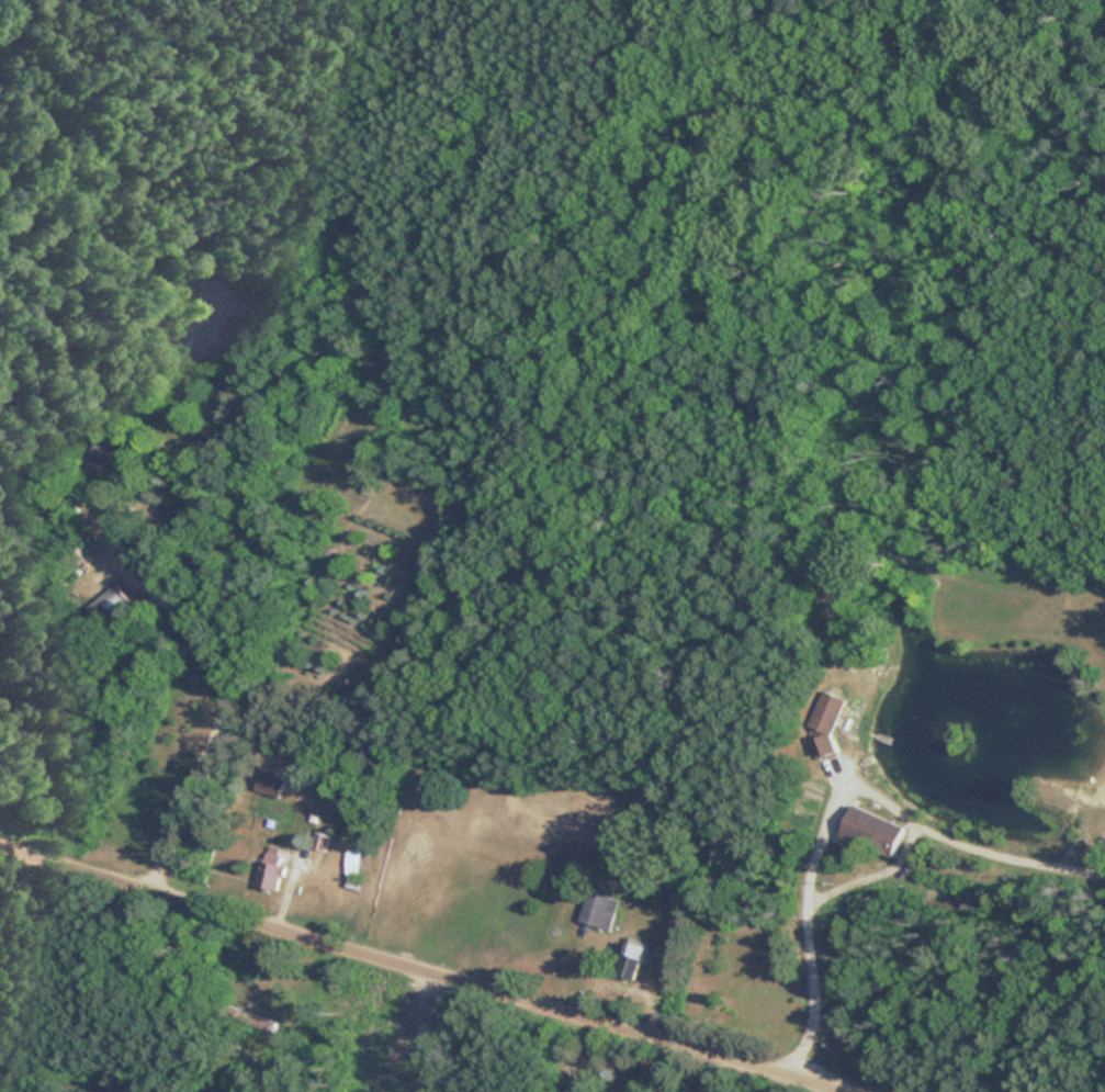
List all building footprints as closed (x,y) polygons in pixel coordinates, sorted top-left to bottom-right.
[(892,860),(907,827),(855,804),(840,838),(892,860)] [(265,861),(262,860),(255,887),(278,893),(285,865),(277,863),(281,849),(269,846),(265,861)] [(347,850),(345,887),(360,888),(362,851),(347,850)] [(610,930),(620,900),(589,890),(579,920),(610,930)] [(646,946),(629,941),(619,974),(635,979),(646,946)]
